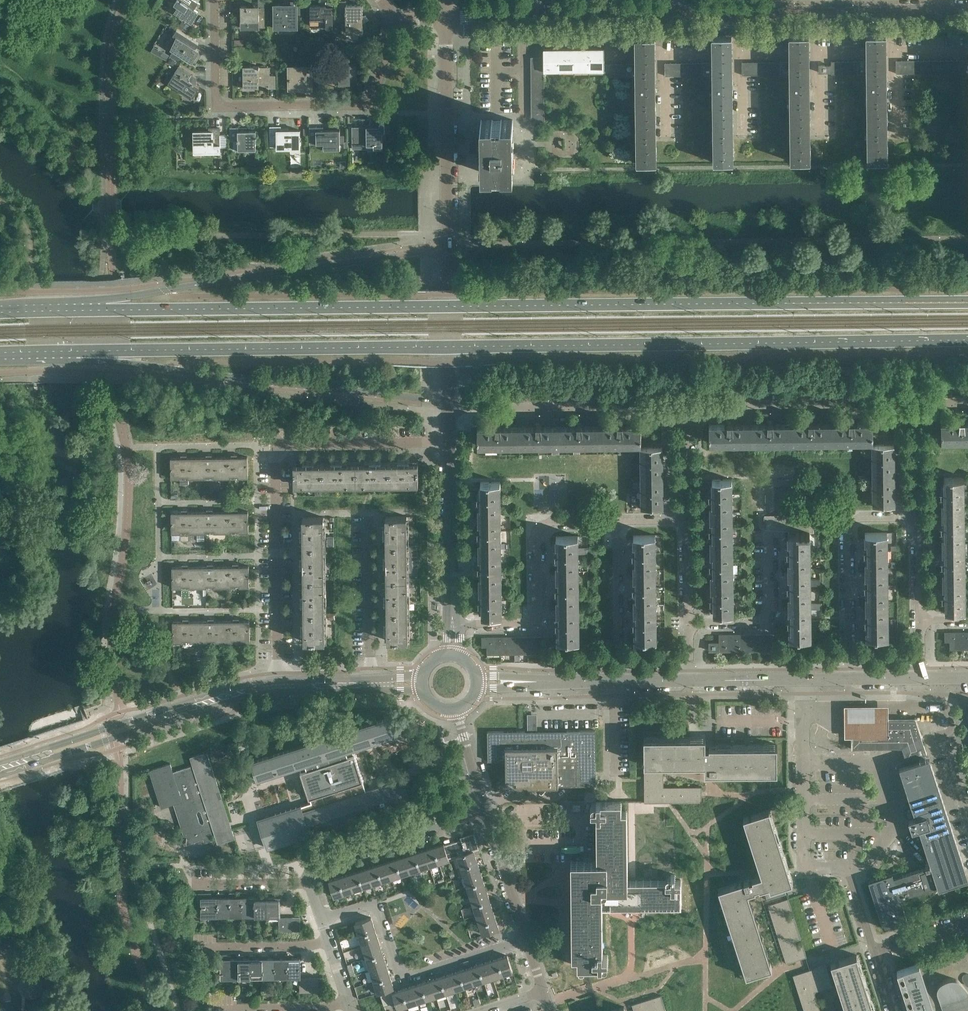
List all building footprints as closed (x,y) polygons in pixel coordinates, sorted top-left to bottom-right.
[(198,3),(193,0),(181,0),(174,11),(192,23),(199,12),(195,9),(198,3)] [(295,20),(295,1),(288,1),(288,5),(275,5),(275,28),(284,28),(284,26),(289,26),(289,20),(295,20)] [(333,19),(333,1),(326,1),(326,5),(310,5),(311,20),(333,19)] [(367,20),(364,16),(363,16),(363,4),(346,5),(346,1),(339,1),(339,19),(346,17),(346,30),(352,30),(352,32),(363,32),(363,23),(367,20)] [(266,27),(265,10),(259,10),(259,5),(241,6),(241,28),(266,27)] [(199,50),(189,44),(193,38),(182,32),(179,37),(181,38),(174,50),(192,62),(199,50)] [(809,98),(809,34),(789,35),(789,61),(782,61),(782,74),(789,74),(790,98),(809,98)] [(886,97),(886,34),(866,34),(866,61),(859,61),(859,74),(866,73),(867,97),(886,97)] [(732,98),(732,35),(712,35),(712,62),(705,62),(705,75),(712,75),(713,99),(732,98)] [(655,99),(655,36),(635,36),(635,63),(628,63),(628,76),(636,76),(636,100),(655,99)] [(168,58),(171,52),(155,45),(152,50),(168,58)] [(574,71),(574,48),(559,49),(559,71),(574,71)] [(589,70),(589,48),(574,48),(574,71),(589,70)] [(604,63),(604,48),(589,48),(589,70),(605,70),(604,63)] [(559,71),(559,49),(543,49),(544,57),(544,63),(544,68),(544,71),(559,71)] [(357,72),(357,65),(350,65),(350,53),(339,53),(339,65),(324,65),(324,80),(339,80),(339,83),(350,83),(350,80),(357,80),(357,75),(355,74),(355,72),(357,72)] [(195,83),(196,77),(179,66),(168,83),(192,98),(200,86),(195,83)] [(276,87),(275,75),(270,75),(270,67),(259,67),(259,66),(244,66),(244,88),(259,88),(259,84),(269,84),(269,88),(276,87)] [(306,87),(306,73),(306,66),(290,66),(290,78),(288,78),(288,85),(290,85),(290,87),(305,87),(306,87)] [(887,129),(886,97),(867,97),(867,130),(887,129)] [(733,131),(732,98),(713,99),(713,131),(733,131)] [(810,130),(809,98),(790,98),(790,130),(810,130)] [(656,132),(655,99),(636,100),(636,132),(656,132)] [(544,121),(544,112),(531,112),(531,121),(544,121)] [(514,172),(513,119),(501,119),(501,122),(493,122),(493,120),(481,120),(482,172),(494,172),(494,169),(502,169),(502,172),(514,172)] [(382,148),(382,132),(385,132),(385,125),(385,124),(384,124),(384,123),(383,123),(382,122),(381,122),(381,123),(380,123),(380,124),(379,124),(379,125),(379,126),(352,126),(352,148),(382,148)] [(291,147),(290,130),(281,130),(281,126),(270,126),(270,137),(277,137),(277,147),(291,147)] [(301,149),(300,126),(294,126),(294,130),(290,130),(291,147),(293,147),(293,149),(301,149)] [(256,149),(256,130),(238,131),(238,127),(230,127),(230,140),(238,140),(238,150),(256,149)] [(340,148),(340,129),(340,130),(324,130),(323,127),(316,127),(316,143),(317,143),(323,143),(325,148),(333,148),(333,149),(341,148),(340,148)] [(887,160),(887,129),(867,130),(867,160),(887,160)] [(810,161),(810,130),(790,130),(790,161),(810,161)] [(213,131),(212,131),(194,131),(194,145),(214,145),(213,131)] [(733,162),(733,131),(713,131),(713,162),(733,162)] [(656,163),(656,132),(636,132),(636,163),(656,163)] [(964,421),(964,419),(959,419),(959,421),(941,421),(941,439),(967,439),(967,421),(964,421)] [(791,441),(791,423),(773,423),(773,421),(768,421),(768,423),(750,423),(750,441),(791,441)] [(832,441),(832,422),(814,422),(814,421),(809,421),(809,423),(791,423),(791,441),(832,441)] [(873,440),(872,422),(855,422),(855,421),(849,421),(849,422),(832,422),(832,441),(873,440)] [(750,441),(750,423),(733,423),(733,422),(727,422),(727,423),(709,424),(710,442),(750,441)] [(600,443),(600,425),(583,425),(582,423),(577,423),(577,425),(560,425),(560,443),(600,443)] [(641,443),(641,424),(623,424),(623,423),(618,423),(618,425),(600,425),(600,443),(641,443)] [(519,444),(519,426),(501,426),(501,424),(496,424),(496,426),(478,426),(478,444),(519,444)] [(560,443),(560,425),(542,425),(542,424),(536,424),(537,425),(519,426),(519,444),(560,443)] [(894,474),(894,457),(894,444),(872,445),(872,475),(894,474)] [(663,477),(663,460),(663,447),(641,447),(641,477),(663,477)] [(248,477),(248,456),(197,457),(198,478),(206,477),(206,476),(213,476),(213,477),(231,477),(231,475),(239,475),(239,477),(248,477)] [(198,478),(197,457),(171,457),(171,478),(181,478),(181,476),(188,476),(188,478),(198,478)] [(390,483),(390,462),(381,462),(381,459),(370,460),(364,460),(364,462),(356,462),(356,484),(390,483)] [(419,483),(418,462),(409,462),(409,459),(408,459),(398,459),(398,462),(390,462),(390,483),(419,483)] [(323,484),(323,463),(314,463),(314,460),(303,460),(303,463),(294,463),(294,484),(323,484)] [(356,484),(356,462),(348,462),(348,460),(331,460),(331,463),(323,463),(323,484),(356,484)] [(895,504),(894,487),(894,474),(872,475),(873,505),(895,504)] [(663,507),(663,489),(663,477),(641,477),(641,507),(663,507)] [(964,509),(964,491),(963,477),(944,477),(944,500),(942,500),(942,509),(964,509)] [(732,511),(732,494),(732,479),(712,479),(712,503),(710,503),(710,511),(732,511)] [(501,513),(500,496),(500,481),(481,482),(481,505),(479,505),(479,514),(501,513)] [(964,543),(964,526),(964,509),(942,509),(942,517),(944,517),(944,528),(945,535),(942,535),(942,543),(964,543)] [(198,532),(198,511),(172,512),(172,532),(181,532),(181,530),(189,530),(189,532),(198,532)] [(249,531),(248,511),(198,511),(198,532),(206,532),(206,530),(214,530),(214,532),(232,532),(232,530),(239,530),(239,532),(249,531)] [(733,546),(732,528),(732,511),(710,511),(710,520),(713,520),(713,537),(711,537),(711,546),(733,546)] [(501,548),(501,531),(501,513),(479,514),(479,522),(481,522),(481,540),(479,540),(479,548),(501,548)] [(813,531),(813,520),(813,514),(764,515),(764,527),(789,529),(789,534),(810,533),(810,531),(813,531)] [(407,544),(407,526),(407,516),(386,516),(386,525),(383,525),(383,536),(386,536),(386,545),(407,544)] [(324,545),(324,527),(324,517),(303,517),(303,526),(300,526),(300,537),(303,537),(303,546),(324,545)] [(887,567),(887,532),(865,532),(865,538),(865,541),(868,541),(868,551),(868,559),(865,559),(866,567),(887,567)] [(810,568),(810,551),(810,533),(789,534),(788,534),(788,542),(790,542),(791,560),(788,560),(788,568),(810,568)] [(656,570),(655,552),(655,535),(633,535),(634,544),(636,544),(636,561),(634,562),(634,570),(656,570)] [(579,571),(578,553),(578,536),(556,536),(556,544),(559,544),(559,562),(557,562),(557,571),(579,571)] [(965,578),(964,561),(964,543),(942,543),(942,552),(945,552),(945,562),(945,570),(943,570),(943,578),(965,578)] [(408,578),(407,554),(407,544),(386,545),(386,553),(384,553),(384,565),(384,570),(386,570),(387,578),(408,578)] [(325,579),(324,555),(324,545),(303,546),(303,554),(300,554),(301,571),(303,571),(303,579),(325,579)] [(733,580),(733,563),(733,546),(711,546),(711,554),(713,554),(713,572),(711,572),(711,580),(733,580)] [(502,583),(501,565),(501,548),(479,548),(479,557),(482,557),(482,567),(482,575),(480,575),(480,583),(502,583)] [(199,587),(199,566),(172,566),(173,587),(182,587),(182,585),(190,585),(190,587),(199,587)] [(249,586),(249,566),(199,566),(199,587),(207,587),(207,585),(215,585),(215,587),(232,586),(232,585),(240,584),(240,586),(249,586)] [(888,602),(888,585),(887,567),(866,567),(866,576),(868,576),(868,594),(866,594),(866,602),(888,602)] [(811,603),(810,585),(810,568),(788,568),(788,577),(791,577),(791,594),(789,595),(789,603),(811,603)] [(656,604),(656,587),(656,570),(634,570),(634,578),(636,578),(636,596),(634,596),(634,605),(656,604)] [(579,605),(579,588),(579,571),(557,571),(557,579),(559,579),(559,597),(557,597),(557,605),(579,605)] [(408,611),(408,588),(408,578),(387,578),(387,586),(384,586),(384,603),(387,603),(387,612),(408,611)] [(965,610),(965,578),(943,578),(943,586),(945,586),(945,610),(965,610)] [(325,612),(325,589),(325,579),(303,579),(303,587),(301,587),(301,604),(304,604),(304,613),(325,612)] [(733,612),(733,580),(711,580),(711,589),(714,589),(714,613),(733,612)] [(502,615),(502,583),(480,583),(480,591),(482,591),(482,615),(502,615)] [(888,637),(888,619),(888,602),(866,602),(866,610),(868,610),(868,621),(868,628),(866,628),(866,637),(888,637)] [(811,637),(811,620),(811,603),(789,603),(789,611),(791,611),(791,629),(789,629),(789,638),(811,637)] [(657,639),(656,622),(656,604),(634,605),(634,613),(637,613),(637,631),(635,631),(635,639),(657,639)] [(579,640),(579,622),(579,605),(557,605),(557,614),(560,614),(560,621),(560,632),(557,632),(558,640),(579,640)] [(408,640),(408,621),(408,611),(387,612),(387,620),(384,620),(385,631),(387,631),(387,640),(408,640)] [(325,641),(325,622),(325,612),(304,613),(304,621),(301,621),(301,632),(304,632),(304,641),(325,641)] [(250,641),(250,620),(199,621),(200,641),(208,641),(208,639),(215,639),(215,641),(233,641),(233,639),(241,639),(241,641),(250,641)] [(200,641),(199,621),(173,621),(173,642),(183,641),(183,640),(190,640),(190,641),(200,641)] [(963,645),(963,632),(944,632),(945,641),(950,640),(950,646),(956,646),(956,648),(964,648),(964,645),(963,645)] [(733,648),(733,634),(719,634),(719,642),(719,648),(725,648),(725,650),(733,650),(733,648)] [(746,648),(746,634),(733,634),(733,648),(739,648),(739,650),(747,650),(747,648),(746,648)] [(760,648),(760,634),(746,634),(746,648),(747,648),(753,648),(753,650),(760,650),(760,648)] [(774,650),(774,634),(760,634),(760,648),(766,648),(766,650),(774,650)] [(528,650),(528,636),(514,637),(514,650),(515,650),(521,650),(521,653),(528,652),(528,650)] [(542,652),(542,636),(528,636),(528,650),(534,650),(534,652),(542,652)] [(501,650),(501,637),(487,637),(487,645),(487,651),(493,651),(493,653),(501,653),(501,650)] [(514,650),(514,637),(501,637),(501,650),(507,650),(507,653),(515,653),(515,650),(514,650)] [(719,648),(719,642),(709,642),(709,650),(719,650),(719,648)] [(851,737),(887,737),(887,718),(887,703),(842,704),(843,737),(851,737)] [(924,742),(922,736),(917,717),(887,718),(887,737),(885,737),(851,737),(851,738),(851,743),(851,747),(851,748),(902,747),(905,759),(917,756),(927,753),(924,744),(924,742)] [(258,779),(299,765),(313,808),(272,822),(279,844),(409,802),(410,802),(402,780),(366,791),(352,748),(394,735),(388,718),(253,762),(258,779)] [(596,785),(595,730),(487,731),(488,760),(506,760),(506,786),(572,785),(596,785)] [(777,772),(777,747),(775,747),(770,747),(770,745),(763,745),(763,744),(761,744),(761,747),(755,747),(755,745),(748,745),(746,745),(746,748),(740,748),(740,745),(733,745),(731,745),(731,747),(725,748),(725,745),(718,745),(716,745),(706,745),(705,736),(703,736),(703,737),(696,737),(696,739),(691,739),(690,736),(688,737),(681,737),(681,740),(676,740),(676,737),(673,737),(666,737),(666,740),(660,740),(660,737),(658,737),(651,737),(651,740),(646,740),(644,740),(644,764),(647,764),(651,764),(651,760),(705,760),(705,768),(708,768),(770,768),(770,772),(777,772)] [(195,841),(215,834),(218,842),(218,843),(235,838),(232,829),(207,751),(190,757),(191,757),(193,765),(173,771),(171,764),(171,763),(162,766),(150,770),(155,786),(156,791),(162,807),(177,802),(181,814),(178,815),(185,837),(184,838),(185,840),(187,844),(196,841),(195,841)] [(966,875),(936,781),(929,761),(930,761),(929,757),(899,767),(900,770),(901,770),(915,816),(908,818),(912,830),(919,827),(930,862),(937,885),(938,888),(967,878),(966,875)] [(644,771),(644,802),(702,801),(702,786),(664,786),(664,779),(664,771),(644,771)] [(627,880),(627,810),(621,811),(621,801),(597,802),(594,802),(593,803),(592,803),(592,804),(592,805),(592,807),(591,807),(591,811),(597,811),(597,828),(597,861),(571,861),(572,955),(578,955),(578,964),(602,964),(602,963),(605,963),(606,963),(607,962),(607,961),(607,958),(608,958),(608,954),(602,954),(602,949),(603,949),(602,906),(682,905),(682,880),(675,880),(675,874),(671,874),(671,875),(669,875),(668,875),(667,876),(666,877),(666,878),(666,880),(627,880)] [(585,803),(567,803),(567,814),(585,814),(585,803)] [(770,812),(769,809),(743,818),(745,824),(749,823),(764,868),(765,874),(744,881),(745,885),(742,886),(744,891),(747,890),(748,893),(758,889),(762,888),(766,900),(787,893),(784,885),(790,883),(787,877),(790,876),(788,869),(787,867),(785,867),(783,862),(785,861),(783,855),(783,854),(783,852),(780,853),(778,848),(781,847),(779,840),(778,838),(775,839),(774,834),(776,833),(774,826),(774,824),(771,825),(769,819),(772,819),(769,812),(770,812)] [(479,848),(474,832),(461,836),(462,839),(466,852),(473,850),(474,850),(479,848)] [(466,852),(462,839),(456,841),(460,854),(466,852)] [(460,854),(456,841),(450,843),(454,856),(457,855),(460,854)] [(449,858),(444,845),(444,843),(434,846),(439,863),(449,859),(449,858)] [(454,856),(450,843),(444,845),(449,858),(454,856)] [(439,863),(434,846),(425,850),(430,866),(439,863)] [(173,857),(173,849),(161,848),(161,857),(173,857)] [(430,866),(425,850),(415,853),(420,869),(430,866)] [(476,856),(474,850),(473,850),(466,852),(460,854),(457,855),(461,866),(477,860),(476,856)] [(420,869),(415,853),(405,856),(411,872),(420,869)] [(411,872),(405,856),(396,859),(401,875),(411,872)] [(401,875),(396,859),(386,862),(392,878),(401,875)] [(480,870),(479,867),(477,860),(461,866),(464,875),(480,870)] [(392,878),(386,862),(377,865),(382,881),(392,878)] [(899,897),(909,894),(937,885),(930,862),(925,864),(926,867),(893,878),(892,873),(869,881),(884,928),(907,921),(899,897)] [(382,881),(377,865),(367,868),(373,884),(382,881)] [(373,884),(367,868),(358,871),(363,887),(373,884)] [(483,880),(482,876),(480,870),(464,875),(467,885),(483,880)] [(363,887),(358,871),(348,874),(354,890),(363,887)] [(354,890),(348,874),(339,877),(344,893),(354,890)] [(344,893),(339,877),(329,880),(334,896),(344,893)] [(486,889),(485,886),(483,880),(467,885),(470,894),(486,889)] [(767,962),(744,891),(742,886),(741,881),(721,888),(722,890),(724,895),(721,896),(723,902),(723,904),(726,903),(728,909),(725,910),(727,916),(727,917),(728,919),(731,918),(732,923),(730,924),(732,931),(733,933),(735,932),(737,937),(734,938),(737,945),(736,945),(737,947),(740,946),(742,952),(739,952),(741,959),(742,961),(746,960),(748,965),(744,967),(746,974),(746,976),(772,968),(770,961),(767,962)] [(489,899),(488,895),(486,889),(470,894),(473,904),(489,899)] [(255,914),(255,896),(247,896),(246,892),(242,893),(242,897),(243,915),(255,914)] [(267,914),(267,896),(259,896),(259,892),(255,892),(255,896),(255,914),(267,914)] [(280,914),(280,896),(271,896),(271,892),(267,892),(267,896),(267,914),(280,914)] [(218,915),(218,897),(210,897),(209,893),(199,893),(199,906),(202,906),(202,915),(218,915)] [(230,915),(230,897),(222,897),(222,893),(218,893),(218,897),(218,915),(230,915)] [(243,915),(242,897),(234,897),(234,893),(230,893),(230,897),(230,915),(243,915)] [(768,904),(786,963),(807,956),(788,898),(768,904)] [(492,908),(491,905),(489,899),(473,904),(476,913),(492,908)] [(495,918),(494,914),(492,908),(476,913),(479,923),(495,918)] [(375,929),(371,917),(355,922),(359,934),(375,929)] [(499,928),(497,924),(495,918),(479,923),(483,934),(499,928)] [(379,941),(375,929),(359,934),(363,946),(379,941)] [(383,952),(379,941),(363,946),(366,957),(383,952)] [(920,966),(919,966),(926,987),(933,1010),(967,1010),(967,950),(920,966)] [(386,964),(383,952),(366,957),(370,969),(386,964)] [(262,976),(262,958),(254,958),(254,954),(250,954),(250,958),(250,976),(262,976)] [(275,976),(275,958),(266,958),(266,954),(262,954),(262,958),(262,976),(275,976)] [(287,976),(287,958),(279,958),(279,954),(274,954),(275,958),(275,976),(287,976)] [(300,976),(300,958),(291,958),(291,954),(287,954),(287,958),(287,976),(300,976)] [(238,977),(238,959),(229,959),(229,955),(222,955),(222,977),(238,977)] [(250,976),(250,958),(242,959),(242,955),(238,955),(238,959),(238,977),(250,976)] [(513,971),(507,955),(498,958),(503,974),(513,971)] [(854,957),(854,955),(835,961),(835,963),(850,1010),(874,1010),(872,1004),(870,1005),(868,1000),(871,999),(870,997),(868,990),(865,991),(863,986),(866,985),(866,983),(865,983),(863,976),(861,977),(859,971),(862,970),(861,968),(859,961),(856,962),(854,957)] [(503,974),(498,958),(488,961),(493,977),(503,974)] [(493,977),(488,961),(479,964),(484,980),(493,977)] [(390,975),(386,964),(370,969),(374,981),(390,975)] [(484,980),(479,964),(469,967),(474,984),(484,980)] [(804,1010),(821,1010),(814,991),(833,985),(826,964),(793,975),(804,1010)] [(919,966),(920,966),(919,964),(898,970),(898,971),(901,980),(904,991),(905,994),(926,987),(919,966)] [(474,984),(469,967),(460,970),(465,987),(474,984)] [(465,987),(460,970),(450,974),(455,990),(465,987)] [(455,990),(450,974),(441,977),(446,993),(455,990)] [(394,987),(390,975),(374,981),(378,993),(380,992),(386,990),(392,988),(394,987)] [(446,993),(441,977),(431,980),(436,996),(446,993)] [(436,996),(431,980),(422,983),(427,999),(436,996)] [(427,999),(422,983),(412,986),(417,1002),(427,999)] [(417,1002),(412,986),(403,989),(408,1005),(417,1002)] [(926,987),(905,994),(908,1002),(908,1003),(910,1007),(910,1008),(911,1010),(930,1010),(933,1010),(926,987)] [(395,1001),(393,992),(392,988),(386,990),(390,1003),(395,1001)] [(403,989),(393,992),(395,1001),(398,1008),(408,1005),(403,989)] [(390,1003),(386,990),(380,992),(384,1005),(390,1003)] [(661,995),(632,1004),(634,1010),(666,1010),(661,995)]
